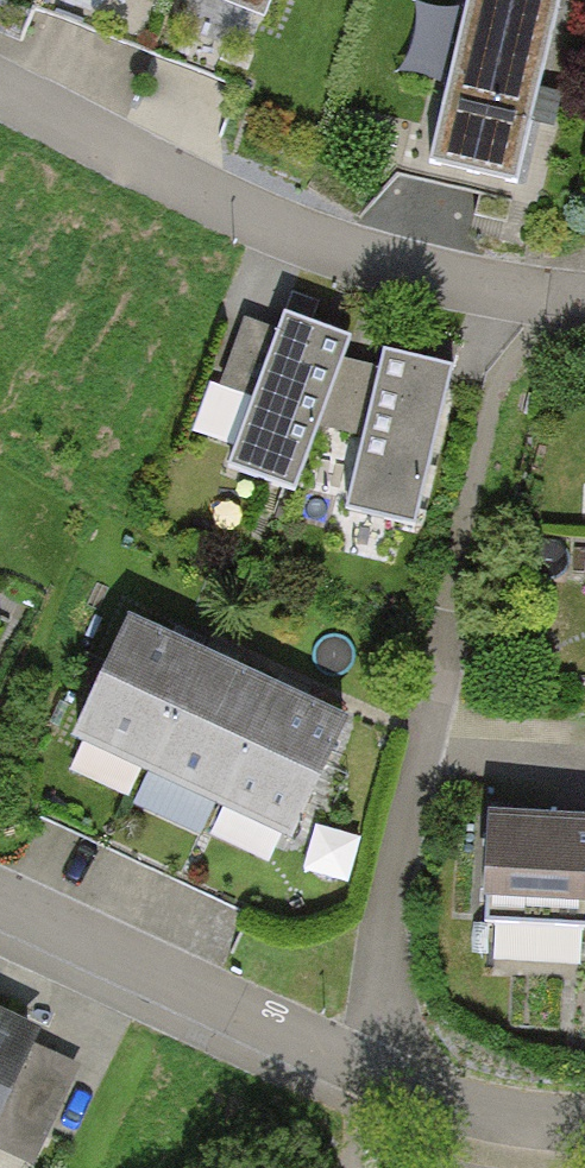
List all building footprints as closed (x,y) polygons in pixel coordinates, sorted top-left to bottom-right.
[(259,13),(264,0),(225,0),(259,13)] [(402,187),(507,215),(565,0),(453,0),(402,187)] [(211,475),(274,499),(331,354),(269,329),(211,475)] [(322,518),(393,527),(433,381),(365,362),(322,518)] [(60,759),(127,789),(182,661),(118,632),(60,759)] [(267,699),(182,661),(127,789),(211,826),(267,699)] [(354,738),(267,699),(211,826),(297,865),(354,738)] [(465,839),(460,946),(584,952),(584,845),(465,839)] [(0,1023),(0,1075),(19,1032),(0,1023)]
